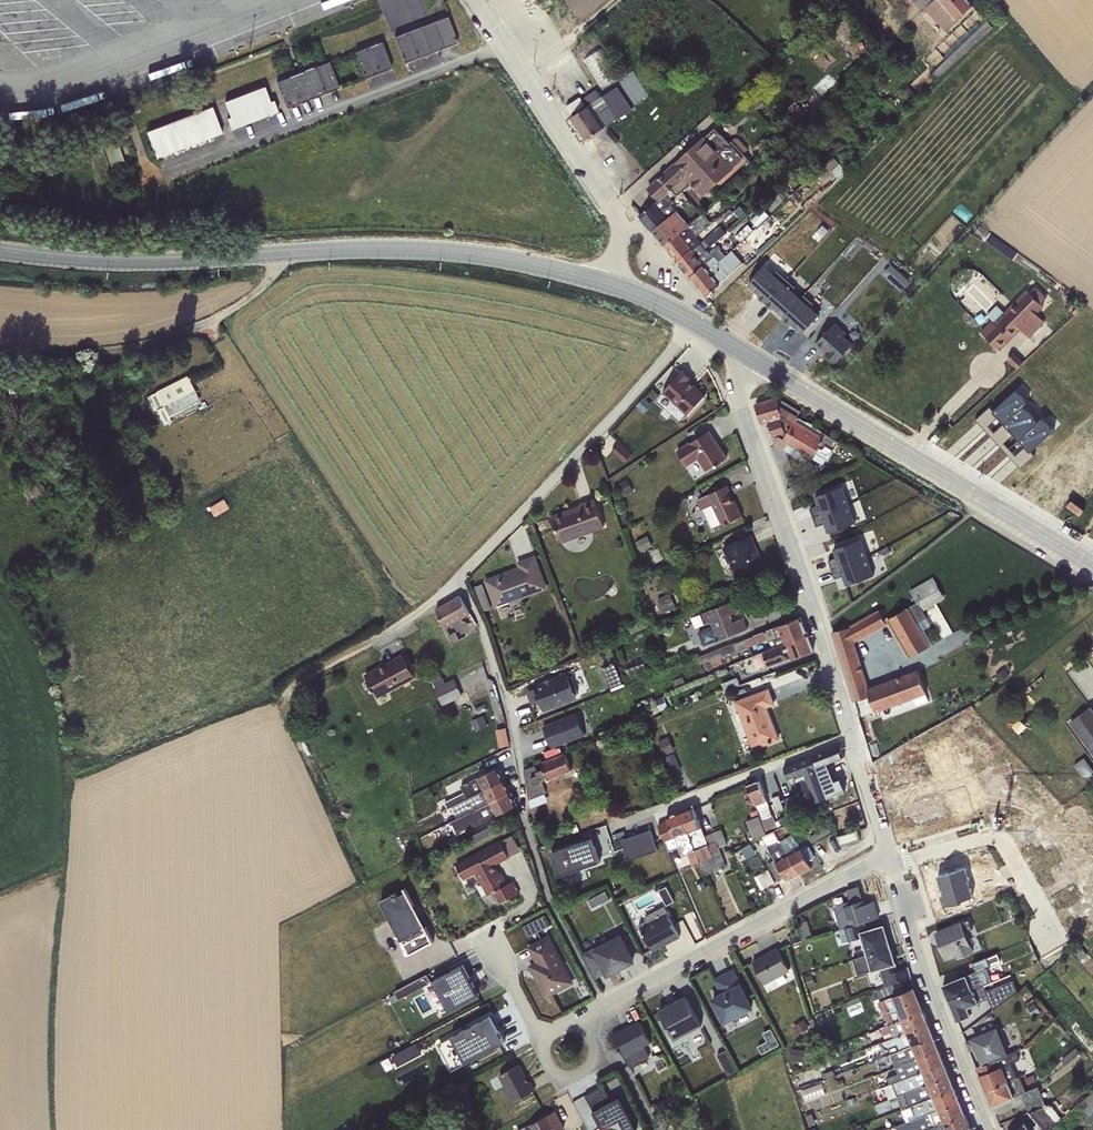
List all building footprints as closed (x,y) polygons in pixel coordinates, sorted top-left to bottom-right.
[(924,8),(933,0),(912,0),(921,10),(924,8)] [(924,8),(944,30),(973,5),(970,3),(971,2),(969,0),(933,0),(924,8)] [(447,15),(420,25),(431,52),(457,42),(447,15)] [(420,25),(407,30),(417,57),(431,52),(420,25)] [(407,30),(394,35),(404,62),(417,57),(407,30)] [(368,45),(378,72),(391,67),(381,40),(368,45)] [(354,50),(364,77),(378,72),(368,45),(354,50)] [(728,50),(714,58),(718,63),(722,60),(725,66),(734,60),(728,50)] [(329,60),(315,65),(325,92),(339,87),(329,60)] [(890,63),(880,73),(886,80),(896,70),(890,63)] [(315,65),(302,70),(312,97),(325,92),(315,65)] [(302,70),(276,80),(286,107),(312,97),(302,70)] [(264,85),(254,88),(264,115),(278,110),(273,99),(270,100),(264,85)] [(589,105),(570,117),(585,140),(617,118),(618,118),(632,109),(617,87),(601,97),(596,89),(584,97),(589,105)] [(254,88),(234,96),(244,123),(264,115),(254,88)] [(234,96),(224,100),(230,115),(226,116),(231,128),(244,123),(234,96)] [(580,96),(567,105),(572,113),(585,104),(580,96)] [(796,102),(787,108),(798,121),(806,115),(796,102)] [(212,105),(199,109),(209,136),(222,132),(212,105)] [(199,109),(185,115),(196,142),(209,136),(199,109)] [(172,120),(183,147),(196,142),(185,115),(172,120)] [(172,120),(159,125),(170,152),(183,147),(172,120)] [(159,125),(146,130),(156,157),(170,152),(159,125)] [(646,187),(658,201),(659,202),(667,195),(670,198),(674,193),(675,194),(675,195),(676,195),(678,195),(678,194),(679,194),(679,193),(680,193),(681,192),(690,184),(702,197),(717,183),(720,186),(749,159),(743,153),(748,149),(737,137),(732,141),(732,140),(729,143),(715,127),(646,187)] [(799,129),(791,135),(798,143),(805,137),(799,129)] [(117,142),(104,147),(115,178),(128,173),(117,142)] [(826,164),(817,171),(823,178),(832,170),(826,164)] [(639,215),(651,231),(677,210),(671,204),(673,202),(670,198),(667,195),(659,202),(658,201),(655,203),(654,203),(639,215)] [(772,198),(764,206),(771,212),(778,205),(772,198)] [(651,231),(664,246),(686,227),(687,227),(688,227),(689,226),(697,236),(711,223),(703,213),(688,224),(677,210),(651,231)] [(734,236),(740,242),(753,230),(748,223),(734,236)] [(664,246),(676,261),(691,249),(701,242),(695,237),(697,236),(689,226),(688,227),(687,227),(686,227),(664,246)] [(720,226),(701,242),(705,248),(709,245),(710,246),(716,240),(726,233),(720,226)] [(676,261),(689,277),(714,254),(719,261),(725,256),(717,246),(709,253),(705,250),(710,246),(709,245),(705,248),(701,242),(691,249),(676,261)] [(714,254),(689,277),(705,297),(743,263),(731,250),(725,256),(719,261),(714,254)] [(882,273),(900,290),(909,281),(891,264),(882,273)] [(765,266),(748,285),(759,295),(757,296),(765,302),(786,279),(776,270),(773,274),(765,266)] [(786,279),(765,302),(772,309),(773,308),(783,317),(800,298),(792,291),(795,287),(786,279)] [(994,323),(983,334),(999,350),(1020,329),(1029,338),(1045,322),(1035,313),(1043,306),(1041,303),(1046,298),(1035,287),(1030,292),(1027,290),(1005,313),(997,305),(986,315),(994,323)] [(783,317),(782,318),(790,325),(791,324),(802,334),(818,315),(809,307),(813,303),(804,295),(800,298),(783,317)] [(834,323),(815,343),(826,353),(825,354),(835,363),(852,344),(844,336),(846,334),(834,323)] [(1012,352),(1007,358),(1016,368),(1022,362),(1012,352)] [(704,364),(689,382),(693,385),(707,369),(704,364)] [(693,385),(689,382),(688,381),(690,378),(682,370),(663,392),(688,414),(705,395),(693,385)] [(186,375),(146,397),(153,411),(156,409),(164,425),(171,421),(168,417),(200,401),(189,380),(190,379),(186,375)] [(998,417),(1003,423),(1028,401),(1016,389),(993,410),(992,411),(998,417)] [(643,397),(636,406),(643,413),(651,404),(643,397)] [(825,445),(832,449),(834,450),(839,442),(819,430),(817,428),(815,426),(812,424),(809,422),(807,421),(804,421),(797,417),(800,412),(776,398),(756,404),(762,423),(768,422),(769,426),(766,427),(768,434),(772,433),(774,443),(799,458),(802,453),(812,459),(812,458),(819,447),(821,449),(824,448),(825,445)] [(1014,434),(1018,440),(1043,418),(1042,417),(1038,421),(1024,405),(1028,402),(1028,401),(1003,423),(1014,434)] [(990,436),(994,432),(988,426),(998,417),(992,411),(993,410),(989,406),(975,419),(990,436)] [(1054,430),(1043,418),(1018,440),(1024,446),(1030,452),(1031,451),(1054,430)] [(994,432),(990,436),(1005,452),(1009,448),(1004,443),(1014,434),(1003,423),(994,432)] [(689,442),(676,450),(687,466),(697,459),(705,471),(726,458),(709,431),(689,443),(689,442)] [(618,443),(611,451),(624,462),(631,454),(618,443)] [(819,447),(812,458),(823,465),(832,449),(825,445),(824,448),(821,449),(819,447)] [(1009,448),(1005,452),(1020,469),(1034,455),(1031,451),(1030,452),(1024,446),(1015,455),(1009,448)] [(37,477),(28,483),(36,497),(46,491),(37,477)] [(626,479),(619,483),(626,495),(633,491),(626,479)] [(802,481),(786,490),(791,498),(807,489),(802,481)] [(727,485),(696,500),(700,510),(703,509),(712,529),(742,515),(734,499),(733,500),(731,495),(732,495),(727,485)] [(849,504),(842,486),(815,495),(818,504),(809,508),(813,517),(849,504)] [(223,498),(208,507),(213,516),(228,508),(223,498)] [(580,505),(552,515),(561,543),(604,528),(594,498),(579,503),(580,505)] [(855,523),(849,504),(813,517),(816,526),(825,523),(828,532),(855,523)] [(751,535),(722,548),(735,578),(764,566),(751,535)] [(647,536),(635,541),(641,552),(652,546),(647,536)] [(867,557),(861,538),(833,548),(836,557),(828,560),(831,569),(867,557)] [(874,575),(867,557),(831,569),(835,579),(843,576),(846,584),(874,575)] [(521,568),(487,581),(497,608),(545,590),(534,558),(519,563),(521,568)] [(917,602),(887,619),(895,633),(894,635),(897,640),(900,641),(909,658),(933,644),(925,630),(931,626),(927,618),(923,611),(944,599),(932,577),(910,590),(917,602)] [(478,594),(485,592),(482,584),(475,586),(478,594)] [(485,592),(478,594),(484,611),(491,609),(485,592)] [(669,594),(657,599),(663,613),(675,608),(669,594)] [(460,595),(436,610),(446,628),(452,624),(457,632),(460,630),(462,634),(477,625),(474,620),(467,624),(460,619),(470,614),(460,595)] [(711,626),(698,631),(704,646),(748,629),(744,618),(733,622),(730,614),(744,608),(740,598),(701,613),(704,624),(710,622),(711,626)] [(866,689),(868,688),(854,642),(887,625),(879,609),(848,627),(832,631),(835,643),(853,701),(869,696),(866,689)] [(775,648),(808,635),(801,617),(735,643),(734,642),(697,657),(700,665),(748,646),(748,647),(767,639),(768,642),(773,640),(775,648)] [(808,635),(775,648),(752,656),(757,669),(767,665),(768,667),(813,650),(808,635)] [(403,655),(365,675),(377,698),(415,678),(403,655)] [(615,663),(603,667),(611,688),(623,683),(615,663)] [(436,668),(427,672),(432,682),(441,677),(436,668)] [(897,677),(868,688),(866,689),(869,696),(875,713),(926,693),(917,669),(899,676),(899,677),(897,678),(897,677)] [(529,691),(534,704),(540,702),(540,704),(543,712),(577,699),(575,696),(575,694),(578,693),(571,676),(568,677),(566,672),(533,685),(534,689),(529,691)] [(432,682),(436,688),(446,684),(442,677),(432,682)] [(737,677),(721,683),(724,690),(740,683),(737,677)] [(446,684),(436,688),(442,703),(461,695),(454,680),(446,684)] [(768,689),(736,701),(753,748),(778,739),(766,707),(774,704),(768,689)] [(664,695),(655,698),(660,710),(668,707),(664,695)] [(1090,706),(1069,722),(1092,755),(1092,710),(1090,706)] [(577,714),(543,727),(551,747),(584,734),(577,714)] [(482,715),(471,721),(476,731),(486,726),(482,715)] [(497,730),(499,743),(500,747),(508,745),(505,729),(497,730)] [(668,737),(658,741),(664,755),(674,751),(668,737)] [(840,744),(812,755),(816,767),(844,756),(840,744)] [(529,800),(544,794),(546,793),(541,782),(545,777),(546,777),(548,780),(571,771),(564,753),(541,762),(544,769),(537,772),(535,766),(524,770),(529,800)] [(673,753),(665,757),(672,772),(680,769),(673,753)] [(816,767),(812,755),(811,755),(811,756),(783,766),(788,779),(804,773),(814,802),(827,797),(823,789),(817,770),(816,767)] [(1074,765),(1088,785),(1092,782),(1092,770),(1084,757),(1074,765)] [(470,796),(504,779),(498,767),(460,786),(463,792),(444,801),(447,808),(451,806),(470,796)] [(473,803),(454,812),(457,819),(510,792),(504,779),(470,796),(473,803)] [(776,829),(792,821),(788,815),(777,819),(778,820),(775,822),(758,780),(747,784),(766,831),(776,827),(776,829)] [(510,792),(457,819),(450,823),(456,836),(517,805),(510,792)] [(544,794),(529,800),(530,808),(548,802),(544,794)] [(778,795),(771,797),(776,812),(783,809),(778,795)] [(791,795),(783,798),(789,813),(797,809),(791,795)] [(470,796),(451,806),(454,812),(473,803),(470,796)] [(343,806),(340,815),(348,818),(351,809),(343,806)] [(692,806),(679,811),(700,863),(705,875),(726,867),(718,847),(718,846),(710,849),(704,836),(692,806)] [(700,863),(679,811),(666,816),(668,820),(657,824),(669,851),(678,848),(681,857),(687,855),(691,866),(700,863)] [(758,816),(753,818),(760,836),(765,834),(758,816)] [(760,836),(753,818),(746,821),(753,839),(760,836)] [(797,841),(804,836),(796,820),(792,821),(776,829),(774,830),(798,874),(811,867),(808,862),(809,862),(813,859),(814,856),(809,846),(804,845),(800,847),(797,841)] [(491,825),(470,836),(474,843),(495,832),(491,825)] [(828,826),(808,837),(812,842),(831,832),(828,826)] [(650,830),(621,839),(629,861),(657,851),(650,830)] [(721,830),(704,836),(710,849),(718,846),(718,847),(727,844),(721,830)] [(798,874),(774,830),(762,836),(774,860),(768,864),(777,881),(785,877),(786,879),(798,874)] [(857,830),(837,836),(840,846),(860,840),(857,830)] [(500,840),(455,864),(464,879),(474,874),(480,885),(483,884),(488,895),(495,891),(501,902),(519,893),(513,881),(507,884),(501,872),(499,873),(495,864),(509,857),(509,856),(519,851),(512,836),(501,841),(500,840)] [(559,875),(600,862),(594,845),(592,838),(581,842),(552,852),(559,875)] [(750,843),(740,848),(746,859),(756,853),(750,843)] [(767,869),(754,877),(761,890),(775,882),(767,869)] [(704,880),(696,883),(699,891),(707,888),(704,880)] [(666,885),(658,890),(666,905),(674,900),(666,885)] [(846,890),(849,901),(833,906),(840,929),(849,926),(843,907),(863,900),(858,886),(846,890)] [(605,891),(588,899),(593,907),(610,899),(605,891)] [(395,893),(380,901),(409,955),(433,942),(406,892),(397,896),(395,893)] [(1002,898),(999,905),(1010,910),(1013,904),(1002,898)] [(849,926),(864,922),(878,918),(873,901),(866,904),(865,900),(863,900),(843,907),(849,926)] [(646,921),(639,925),(651,949),(666,942),(667,944),(680,937),(663,906),(644,917),(646,921)] [(528,923),(527,923),(532,934),(551,926),(544,913),(527,921),(528,923)] [(969,919),(936,933),(946,959),(956,955),(957,958),(974,952),(971,944),(970,945),(965,932),(973,929),(969,919)] [(807,921),(799,924),(803,940),(812,937),(807,921)] [(864,922),(849,926),(840,929),(839,930),(842,942),(847,940),(847,942),(861,937),(867,955),(890,948),(884,924),(867,929),(864,922)] [(798,932),(789,935),(791,943),(801,940),(798,932)] [(619,935),(585,953),(596,976),(605,971),(607,974),(633,961),(619,935)] [(561,971),(564,969),(547,938),(530,947),(539,963),(536,964),(537,967),(533,969),(538,978),(537,979),(545,994),(550,992),(563,985),(567,982),(561,971)] [(777,947),(752,961),(764,985),(789,971),(777,947)] [(890,948),(867,955),(853,959),(857,975),(880,968),(885,986),(892,983),(910,976),(907,968),(897,971),(890,948)] [(997,953),(987,957),(990,966),(1001,962),(997,953)] [(982,985),(984,985),(991,982),(986,968),(990,966),(986,957),(972,963),(975,970),(952,980),(952,979),(944,982),(945,984),(942,985),(948,1000),(982,985)] [(462,965),(433,981),(449,1011),(478,995),(462,965)] [(720,993),(709,998),(723,1025),(754,1008),(733,968),(712,979),(720,993)] [(570,981),(564,969),(561,971),(567,982),(570,981)] [(427,974),(394,991),(399,999),(431,982),(427,974)] [(812,974),(804,976),(808,988),(815,985),(812,974)] [(910,976),(892,983),(892,984),(895,992),(896,995),(879,1002),(882,1010),(879,1012),(881,1015),(884,1014),(887,1021),(884,1022),(885,1027),(923,1011),(913,988),(910,976)] [(984,985),(982,985),(989,998),(993,1009),(1017,991),(1012,980),(987,990),(984,985)] [(879,999),(895,992),(892,984),(876,991),(879,999)] [(982,985),(948,1000),(957,1020),(971,1015),(968,1008),(979,1003),(989,998),(982,985)] [(1026,986),(1018,991),(1026,1001),(1033,995),(1026,986)] [(686,996),(658,1010),(674,1040),(701,1025),(686,996)] [(923,1011),(885,1027),(881,1029),(885,1040),(928,1024),(923,1011)] [(490,1016),(438,1044),(452,1071),(505,1042),(490,1016)] [(639,1020),(611,1035),(629,1066),(629,1065),(631,1068),(649,1058),(649,1057),(650,1056),(644,1046),(651,1043),(639,1020)] [(804,1020),(792,1026),(797,1035),(808,1028),(804,1020)] [(928,1024),(885,1040),(881,1042),(883,1047),(889,1048),(891,1054),(933,1037),(928,1024)] [(976,1068),(1007,1054),(997,1027),(970,1038),(971,1040),(965,1042),(969,1052),(977,1049),(983,1064),(976,1067),(976,1068)] [(770,1028),(762,1032),(767,1040),(757,1046),(761,1054),(779,1044),(770,1028)] [(933,1037),(891,1054),(895,1067),(938,1049),(933,1037)] [(398,1065),(421,1053),(416,1042),(392,1055),(398,1065)] [(791,1048),(790,1060),(802,1062),(804,1050),(791,1048)] [(1075,1048),(1061,1059),(1064,1065),(1079,1053),(1075,1048)] [(938,1049),(895,1067),(898,1073),(887,1077),(889,1083),(943,1062),(938,1049)] [(725,1050),(717,1055),(728,1076),(736,1071),(725,1050)] [(1007,1054),(976,1068),(985,1091),(1016,1078),(1011,1064),(1019,1060),(1015,1051),(1007,1054)] [(943,1062),(889,1083),(883,1085),(889,1099),(896,1096),(904,1093),(949,1075),(943,1062)] [(518,1065),(498,1076),(512,1102),(534,1090),(529,1081),(528,1082),(518,1065)] [(949,1075),(904,1093),(909,1106),(954,1088),(949,1075)] [(1016,1078),(985,1091),(991,1106),(1003,1102),(1004,1104),(1013,1101),(1012,1097),(1021,1094),(1028,1112),(1046,1106),(1037,1087),(1025,1092),(1019,1077),(1016,1078)] [(826,1082),(805,1086),(807,1098),(828,1095),(826,1082)] [(593,1111),(603,1129),(636,1129),(637,1129),(620,1097),(612,1101),(604,1086),(585,1096),(585,1097),(589,1095),(596,1110),(593,1111)] [(905,1110),(902,1110),(902,1111),(906,1122),(910,1120),(959,1101),(954,1088),(909,1106),(904,1108),(905,1110)] [(1092,1090),(1079,1103),(1092,1121),(1092,1091),(1092,1090)] [(904,1093),(896,1096),(902,1110),(905,1110),(904,1108),(909,1106),(904,1093)] [(589,1095),(585,1097),(593,1111),(596,1110),(589,1095)] [(663,1101),(654,1106),(660,1118),(669,1113),(663,1101)] [(909,1129),(925,1129),(964,1114),(959,1101),(910,1120),(913,1128),(909,1129)] [(1028,1112),(1037,1123),(1030,1129),(1024,1122),(1016,1129),(1046,1129),(1049,1127),(1061,1118),(1049,1104),(1046,1106),(1028,1112)] [(525,1127),(526,1129),(560,1129),(564,1127),(555,1111),(525,1127)] [(812,1113),(805,1115),(809,1126),(816,1124),(812,1113)] [(925,1129),(962,1129),(970,1127),(964,1114),(925,1129)] [(906,1122),(896,1126),(897,1129),(909,1129),(913,1128),(910,1120),(906,1122)]
